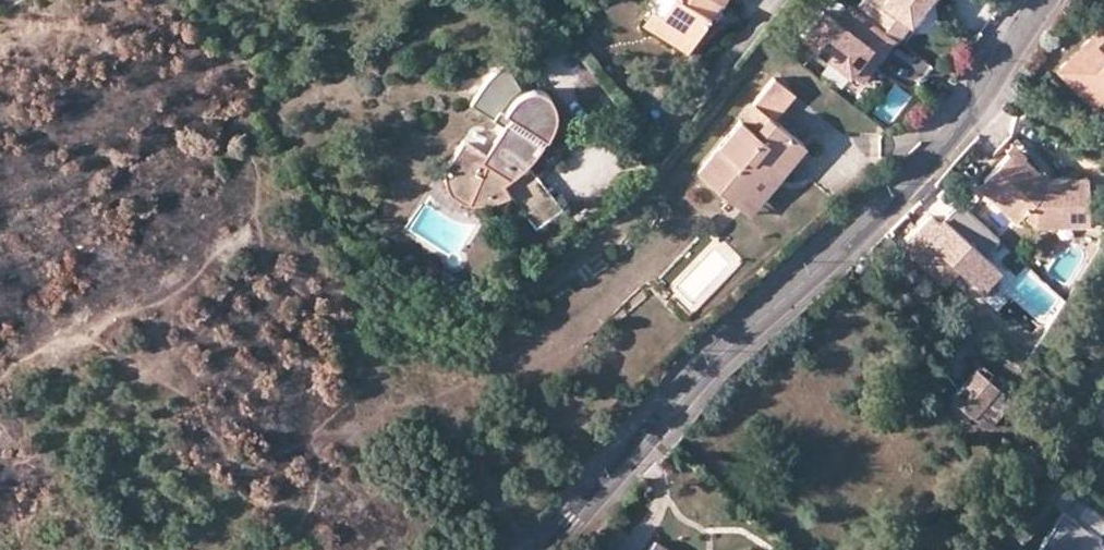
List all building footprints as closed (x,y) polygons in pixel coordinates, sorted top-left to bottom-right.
[(662,12),(681,24),(679,28),(693,38),(709,14),(703,11),(711,0),(670,0),(662,12)] [(703,11),(709,14),(719,0),(711,0),(703,11)] [(858,5),(896,34),(899,36),(927,0),(862,0),(858,5)] [(862,78),(896,34),(858,5),(854,1),(841,19),(826,7),(805,33),(862,78)] [(679,28),(681,24),(662,12),(653,7),(643,20),(687,48),(693,38),(679,28)] [(1103,32),(1103,23),(1058,67),(1096,106),(1100,101),(1067,67),(1103,32)] [(1099,38),(1067,67),(1100,101),(1103,97),(1103,43),(1099,38)] [(475,97),(507,119),(488,147),(467,132),(451,156),(450,158),(450,166),(452,179),(454,184),(460,192),(468,199),(477,204),(487,205),(496,205),(506,203),(514,198),(519,191),(544,227),(573,204),(534,155),(530,160),(527,158),(533,152),(541,142),(551,128),(557,116),(559,107),(559,98),(556,92),(552,88),(548,85),(538,84),(532,85),(527,88),(520,92),(513,99),(508,106),(503,103),(513,91),(521,85),(525,83),(511,59),(500,65),(490,74),(475,97)] [(765,111),(774,118),(794,92),(774,76),(740,117),(753,126),(765,111)] [(753,126),(740,117),(697,169),(736,201),(771,159),(782,168),(804,141),(774,118),(765,111),(753,126)] [(1023,156),(1026,152),(1013,140),(1006,147),(1010,150),(1015,155),(1023,156)] [(1017,218),(1023,213),(1034,224),(1089,222),(1087,177),(1045,178),(1023,156),(1015,155),(1010,150),(983,179),(998,193),(993,197),(1017,218)] [(736,201),(749,210),(782,168),(771,159),(736,201)] [(993,197),(998,193),(983,179),(978,184),(993,197)] [(993,197),(987,203),(1011,225),(1017,218),(993,197)] [(999,237),(960,204),(946,220),(933,208),(899,248),(943,285),(957,269),(989,296),(1008,274),(984,254),(999,237)] [(448,308),(439,302),(435,308),(444,314),(448,308)] [(955,395),(983,420),(1010,389),(982,363),(955,395)] [(1065,513),(1040,549),(1094,549),(1102,539),(1065,513)] [(655,540),(648,549),(670,549),(655,540)]
